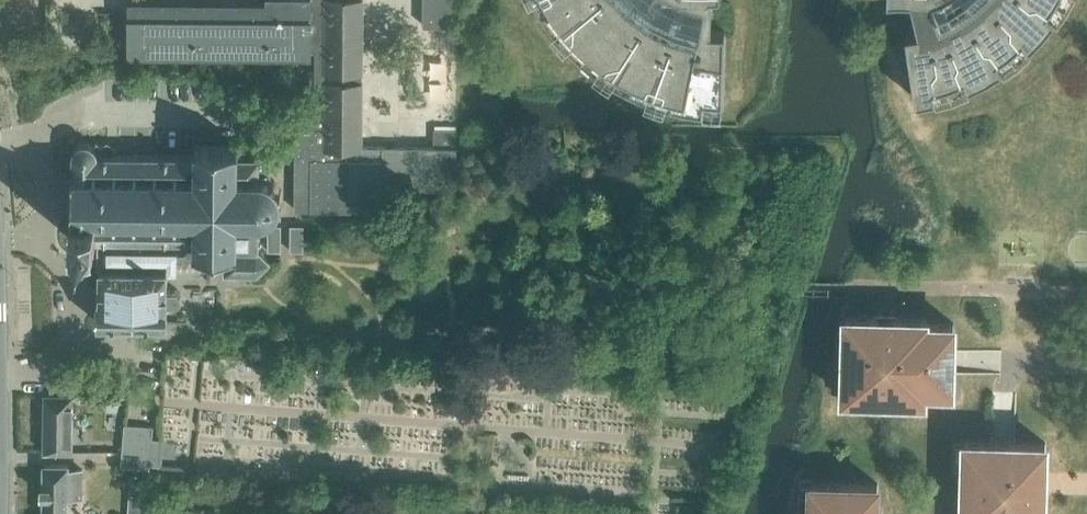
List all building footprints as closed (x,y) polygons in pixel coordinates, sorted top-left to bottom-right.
[(266,6),(128,5),(128,49),(313,51),(312,118),(294,118),(293,211),(345,210),(382,210),(383,188),(456,189),(456,145),(457,145),(457,129),(434,129),(434,147),(361,146),(363,0),(266,0),(266,6)] [(423,25),(455,25),(455,0),(423,0),(423,25)] [(702,109),(722,110),(722,97),(723,97),(725,28),(711,28),(712,0),(538,0),(542,8),(540,9),(552,26),(554,25),(566,38),(565,40),(579,54),(595,67),(596,65),(611,75),(610,77),(628,87),(629,85),(646,92),(664,99),(663,101),(683,106),(684,104),(702,106),(702,109)] [(905,31),(916,99),(935,95),(952,90),(969,84),(986,75),(1002,66),(1016,55),(1030,43),(1043,30),(1055,16),(1065,0),(911,0),(918,29),(905,31)] [(69,155),(69,159),(72,159),(71,175),(69,175),(69,177),(69,179),(72,179),(71,187),(70,187),(69,206),(72,206),(72,215),(70,215),(70,240),(83,240),(96,241),(96,254),(177,256),(225,257),(225,272),(255,273),(270,262),(268,259),(258,250),(258,223),(260,223),(264,222),(266,222),(270,221),(273,219),(276,217),(279,215),(280,212),(281,206),(282,200),(281,195),(281,192),(278,189),(276,186),(272,183),(269,181),(268,161),(265,161),(265,149),(243,149),(242,149),(242,147),(238,147),(238,144),(235,144),(235,146),(199,146),(199,143),(196,143),(196,145),(194,145),(194,149),(196,149),(196,156),(118,156),(106,156),(96,156),(95,153),(94,150),(93,147),(92,145),(90,143),(87,142),(83,141),(79,142),(75,144),(73,147),(71,151),(71,155),(69,155)] [(267,233),(281,233),(281,224),(267,224),(267,233)] [(290,225),(290,233),(303,233),(303,225),(290,225)] [(281,233),(267,233),(267,242),(281,242),(281,233)] [(303,233),(290,233),(290,242),(303,242),(303,233)] [(281,250),(281,242),(267,242),(267,250),(281,250)] [(303,251),(303,242),(290,242),(290,244),(290,251),(296,251),(303,251)] [(177,256),(96,254),(96,268),(101,268),(100,288),(97,288),(97,311),(97,322),(166,323),(166,319),(167,300),(167,269),(177,269),(177,256)] [(954,401),(954,388),(952,388),(953,322),(926,322),(926,317),(846,315),(843,396),(845,396),(845,408),(872,409),(872,396),(895,397),(895,400),(954,401)] [(45,394),(44,451),(73,451),(74,440),(72,440),(73,406),(74,406),(74,394),(45,394)] [(118,402),(107,399),(104,411),(116,412),(118,402)] [(153,427),(125,425),(123,439),(151,441),(153,427)] [(123,439),(122,452),(150,455),(151,441),(123,439)] [(961,492),(961,513),(1043,513),(1045,442),(965,440),(965,442),(953,442),(952,469),(964,469),(964,492),(961,492)] [(150,455),(122,452),(121,466),(149,469),(150,455)] [(42,513),(68,513),(68,496),(82,496),(82,469),(70,469),(70,464),(43,463),(42,513)] [(881,511),(877,510),(877,483),(812,481),(812,479),(800,478),(799,513),(881,513),(881,511)]
